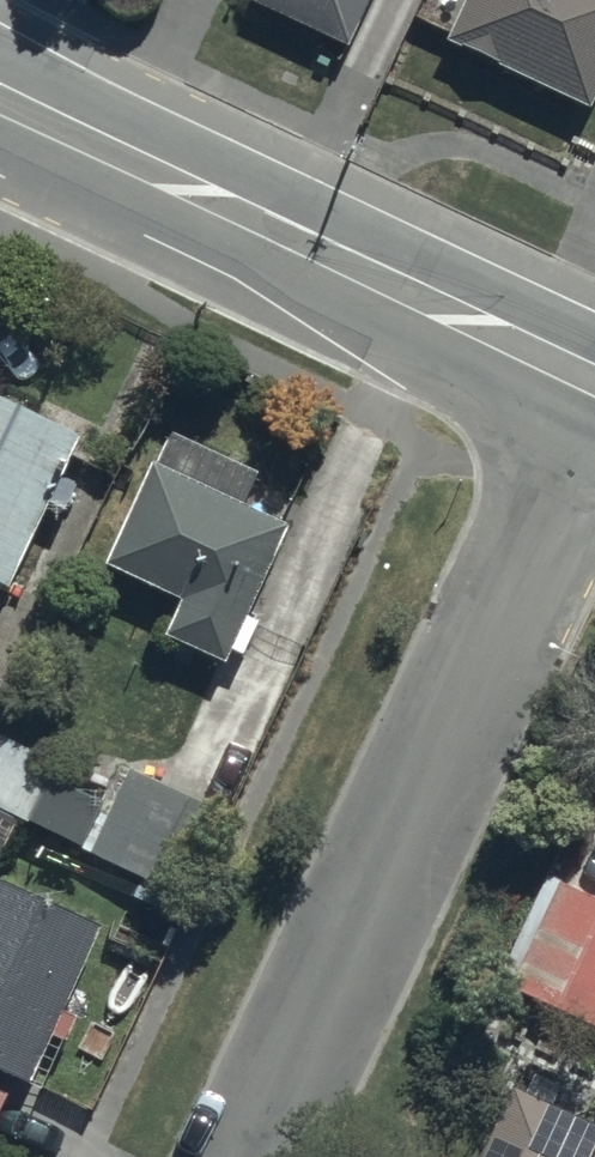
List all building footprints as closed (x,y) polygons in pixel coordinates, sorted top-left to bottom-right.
[(257,1),(349,48),(373,0),(257,0),(257,1)] [(449,51),(591,115),(594,106),(594,0),(472,0),(449,51)] [(0,412),(0,597),(9,601),(49,517),(62,523),(75,497),(60,490),(79,450),(0,412)] [(167,444),(106,576),(182,613),(167,646),(225,673),(232,659),(241,663),(257,628),(249,624),(290,536),(242,514),(256,485),(167,444)] [(179,910),(222,821),(126,774),(106,816),(51,790),(59,773),(0,745),(0,823),(179,910)] [(547,882),(493,997),(594,1045),(594,874),(571,863),(559,888),(547,882)] [(26,1100),(54,1044),(65,1050),(77,1026),(64,1019),(103,941),(0,890),(0,1087),(26,1100)] [(515,1096),(486,1156),(594,1156),(594,1134),(515,1096)]
